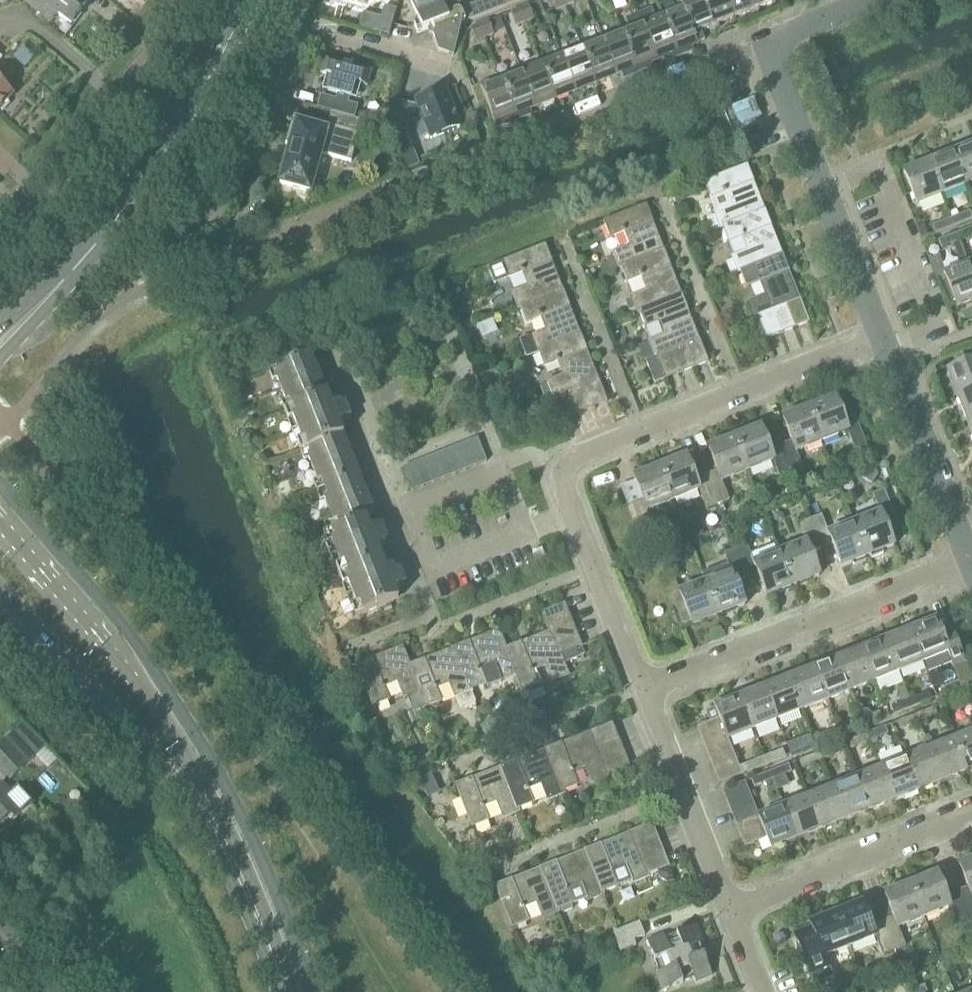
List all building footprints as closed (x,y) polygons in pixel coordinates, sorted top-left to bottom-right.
[(39,10),(38,11),(51,21),(58,13),(72,23),(73,21),(75,23),(82,14),(80,13),(88,3),(84,0),(47,0),(46,1),(45,0),(27,0),(39,10)] [(410,1),(417,17),(415,18),(415,24),(418,33),(432,27),(434,32),(433,39),(438,52),(453,56),(454,56),(462,24),(506,6),(522,0),(478,0),(477,1),(474,4),(470,5),(466,6),(461,5),(457,2),(454,0),(412,0),(410,1)] [(557,10),(565,6),(563,0),(553,0),(557,10)] [(681,6),(682,6),(694,34),(698,43),(699,43),(706,40),(702,31),(714,26),(703,0),(679,0),(681,6)] [(714,26),(734,18),(727,0),(703,0),(714,26)] [(734,18),(755,10),(751,0),(727,0),(734,18)] [(755,10),(781,0),(751,0),(755,10)] [(681,6),(661,14),(679,57),(694,51),(692,46),(698,43),(694,34),(682,6),(681,6)] [(526,7),(518,10),(523,23),(531,20),(526,7)] [(652,9),(637,14),(655,60),(664,57),(666,62),(679,57),(661,14),(655,17),(652,9)] [(514,27),(523,23),(518,10),(509,14),(514,27)] [(628,27),(621,30),(638,73),(653,67),(651,62),(655,60),(637,14),(625,19),(628,27)] [(484,39),(491,36),(486,23),(479,25),(484,39)] [(476,42),(484,39),(479,25),(471,28),(476,42)] [(621,30),(601,38),(616,76),(623,73),(625,78),(638,73),(621,30)] [(601,38),(581,46),(595,84),(616,76),(601,38)] [(581,46),(560,54),(575,92),(595,84),(581,46)] [(560,54),(538,62),(553,100),(575,92),(560,54)] [(325,58),(321,73),(333,76),(328,92),(339,94),(337,100),(348,103),(349,97),(352,98),(356,82),(367,86),(372,70),(325,58)] [(538,62),(518,70),(533,108),(553,100),(538,62)] [(518,70),(499,78),(516,121),(532,115),(530,109),(533,108),(518,70)] [(480,85),(472,88),(480,109),(488,106),(495,123),(497,129),(516,121),(499,78),(480,85)] [(14,95),(0,82),(0,110),(14,95)] [(391,120),(389,129),(406,134),(406,133),(411,115),(416,116),(421,114),(431,139),(460,128),(445,90),(416,102),(417,105),(414,106),(396,101),(391,120)] [(319,109),(332,113),(354,119),(357,106),(348,104),(348,103),(337,100),(322,96),(319,109)] [(291,145),(280,184),(311,192),(321,154),(351,162),(363,121),(354,119),(332,113),(328,125),(294,116),(286,144),(291,145)] [(953,153),(965,185),(971,182),(971,145),(953,153)] [(953,153),(929,162),(942,194),(965,185),(953,153)] [(929,162),(905,172),(917,204),(942,194),(929,162)] [(749,165),(705,182),(712,199),(717,212),(715,213),(717,218),(721,227),(722,229),(723,228),(723,227),(765,210),(764,210),(753,182),(755,181),(749,165)] [(647,205),(604,222),(611,239),(626,234),(631,246),(613,253),(615,258),(619,268),(619,269),(622,268),(622,267),(663,250),(652,222),(654,222),(647,205)] [(765,210),(723,227),(723,228),(729,244),(744,239),(749,252),(733,258),(739,273),(741,273),(740,272),(782,255),(782,254),(771,227),(773,226),(766,209),(764,210),(765,210)] [(954,226),(971,219),(971,215),(970,211),(951,218),(954,226)] [(717,218),(707,222),(711,231),(721,227),(717,218)] [(936,233),(954,226),(951,218),(934,225),(936,233)] [(957,233),(960,241),(971,236),(971,227),(957,233)] [(953,244),(960,241),(957,233),(939,240),(942,248),(953,244)] [(960,241),(953,244),(960,262),(967,259),(960,241)] [(503,262),(488,268),(495,285),(510,279),(525,274),(530,287),(514,293),(520,309),(522,308),(521,307),(562,291),(562,290),(551,262),(553,262),(546,245),(503,262)] [(663,250),(622,267),(622,268),(629,284),(643,279),(649,292),(632,298),(633,300),(626,302),(630,312),(637,309),(638,314),(640,313),(640,312),(681,295),(680,294),(670,267),(671,266),(665,249),(663,250)] [(782,255),(740,272),(741,273),(747,289),(761,283),(766,297),(750,303),(756,317),(756,318),(758,317),(758,316),(771,311),(786,305),(800,300),(800,299),(789,271),(790,271),(783,253),(782,254),(782,255)] [(615,258),(607,261),(610,271),(619,268),(615,258)] [(945,275),(958,307),(971,301),(971,272),(969,265),(945,275)] [(462,296),(457,286),(449,290),(453,300),(462,296)] [(523,311),(521,312),(526,326),(532,323),(542,319),(547,332),(532,338),(522,342),(528,358),(540,353),(539,351),(579,335),(569,307),(570,307),(563,289),(562,290),(562,291),(521,307),(522,308),(523,311)] [(681,295),(640,312),(640,313),(646,329),(661,323),(666,336),(650,343),(656,357),(658,357),(657,356),(670,351),(685,345),(698,340),(698,339),(687,312),(689,311),(682,294),(680,294),(681,295)] [(800,300),(786,305),(795,328),(810,322),(801,299),(800,299),(800,300)] [(786,305),(771,311),(780,334),(795,328),(786,305)] [(767,339),(780,334),(771,311),(758,316),(758,317),(759,318),(765,336),(767,339)] [(759,318),(750,322),(758,343),(767,339),(765,336),(759,318)] [(579,335),(539,351),(540,353),(546,368),(559,363),(564,375),(546,381),(548,384),(540,387),(546,401),(555,398),(557,397),(556,396),(570,391),(584,385),(597,380),(586,352),(588,351),(581,334),(579,335)] [(700,339),(698,339),(698,340),(685,345),(694,368),(709,362),(700,339)] [(685,345),(670,351),(679,374),(694,368),(685,345)] [(657,356),(658,357),(666,379),(679,374),(670,351),(657,356)] [(278,379),(282,390),(320,375),(312,354),(270,370),(274,380),(278,379)] [(656,357),(646,361),(655,384),(666,379),(658,357),(656,357)] [(948,372),(958,398),(971,392),(971,362),(948,372)] [(283,402),(286,411),(328,394),(320,375),(282,390),(287,401),(283,402)] [(597,380),(584,385),(593,409),(608,403),(599,379),(597,380)] [(242,381),(234,385),(238,396),(247,392),(242,381)] [(593,409),(584,385),(570,391),(579,414),(593,409)] [(565,419),(579,414),(570,391),(556,396),(557,397),(565,419)] [(958,398),(968,422),(971,420),(971,392),(958,398)] [(298,429),(348,410),(345,404),(340,406),(339,403),(332,406),(328,394),(286,411),(289,419),(293,418),(298,429)] [(813,407),(810,408),(823,442),(849,432),(856,450),(867,446),(855,415),(844,420),(836,398),(825,402),(825,404),(813,409),(813,407)] [(792,440),(781,445),(793,475),(796,484),(801,496),(800,496),(801,498),(809,495),(800,472),(805,470),(797,452),(823,442),(810,408),(807,409),(807,411),(795,416),(794,414),(784,418),(792,440)] [(302,451),(344,435),(339,423),(351,418),(348,410),(298,429),(302,440),(299,442),(302,451)] [(738,436),(735,437),(748,471),(774,461),(781,480),(793,475),(781,445),(770,449),(761,427),(750,432),(751,434),(739,438),(738,436)] [(310,459),(314,470),(352,455),(344,435),(302,451),(305,461),(310,459)] [(719,470),(707,475),(718,505),(720,509),(721,513),(726,511),(723,503),(730,500),(723,481),(748,471),(735,437),(732,439),(733,441),(721,445),(720,443),(710,447),(719,470)] [(467,442),(477,466),(487,462),(478,438),(467,442)] [(477,466),(467,442),(457,447),(466,470),(477,466)] [(455,475),(466,470),(457,447),(446,451),(455,475)] [(435,455),(445,479),(455,475),(446,451),(435,455)] [(314,482),(318,492),(360,475),(352,455),(314,470),(318,480),(314,482)] [(434,483),(445,479),(435,455),(425,459),(434,483)] [(664,466),(661,467),(674,501),(700,491),(707,509),(710,508),(718,505),(707,475),(696,479),(687,456),(675,461),(676,463),(664,467),(664,466)] [(414,464),(423,487),(434,483),(425,459),(414,464)] [(413,491),(423,487),(414,464),(403,468),(413,491)] [(643,500),(632,504),(644,534),(656,529),(648,511),(674,501),(661,467),(657,468),(658,470),(646,475),(645,473),(634,477),(643,500)] [(326,500),(330,510),(368,496),(360,475),(318,492),(322,502),(326,500)] [(881,514),(856,524),(869,557),(871,556),(872,559),(885,554),(884,551),(895,547),(886,524),(897,520),(885,490),(874,495),(881,514)] [(334,521),(325,524),(329,535),(363,521),(376,516),(368,496),(330,510),(334,521)] [(822,515),(810,520),(822,550),(834,545),(843,568),(853,563),(854,566),(867,561),(866,558),(869,557),(856,524),(830,534),(822,515)] [(806,543),(780,554),(793,587),(797,586),(796,583),(808,579),(809,581),(820,577),(811,554),(822,550),(810,520),(799,525),(806,543)] [(363,521),(329,535),(344,572),(339,574),(340,576),(383,560),(379,549),(385,547),(383,542),(388,540),(383,526),(367,532),(363,521)] [(748,545),(736,550),(748,580),(759,575),(768,597),(779,593),(778,591),(790,586),(791,588),(793,587),(780,554),(755,563),(748,545)] [(533,551),(537,561),(545,558),(542,548),(533,551)] [(728,564),(702,574),(706,583),(719,617),(722,615),(722,613),(734,608),(735,610),(746,606),(737,584),(748,580),(736,550),(724,554),(728,564)] [(383,560),(340,576),(340,577),(341,579),(346,577),(360,615),(394,602),(391,595),(407,589),(400,570),(395,572),(393,568),(387,571),(383,560)] [(674,574),(662,579),(674,609),(685,605),(693,627),(705,623),(704,620),(716,615),(717,618),(719,617),(706,583),(681,593),(674,574)] [(340,577),(330,581),(334,590),(344,586),(341,579),(340,577)] [(542,612),(547,623),(570,614),(566,603),(542,612)] [(547,623),(551,633),(574,624),(570,614),(547,623)] [(936,620),(911,630),(923,662),(948,652),(953,666),(965,661),(952,628),(948,629),(947,626),(940,629),(936,620)] [(551,633),(554,643),(578,634),(574,624),(551,633)] [(911,630),(887,640),(900,672),(923,662),(911,630)] [(470,641),(452,648),(453,650),(454,650),(470,690),(471,690),(486,684),(487,687),(502,682),(501,680),(515,675),(516,674),(506,649),(500,632),(471,643),(470,641)] [(506,649),(516,674),(515,675),(522,692),(522,691),(524,696),(544,688),(538,673),(535,675),(534,672),(547,667),(553,682),(569,675),(565,664),(561,654),(559,655),(554,643),(551,633),(523,644),(522,642),(506,649)] [(583,646),(578,634),(554,643),(559,655),(561,654),(577,649),(583,646)] [(887,640),(862,650),(874,682),(900,672),(887,640)] [(373,658),(356,664),(373,708),(390,701),(385,687),(399,682),(405,697),(409,696),(418,692),(419,692),(409,665),(403,649),(375,660),(373,658)] [(578,651),(577,649),(561,654),(565,664),(580,658),(580,656),(579,654),(578,652),(578,651)] [(409,665),(419,692),(418,692),(409,696),(415,711),(424,707),(424,710),(442,703),(436,688),(450,683),(456,699),(460,710),(476,703),(471,690),(470,690),(454,650),(453,650),(426,661),(425,659),(409,665)] [(862,650),(838,659),(850,691),(874,682),(862,650)] [(838,659),(814,669),(826,701),(850,691),(838,659)] [(814,669),(789,679),(801,710),(826,701),(814,669)] [(779,676),(763,682),(765,688),(777,720),(801,710),(789,679),(781,682),(779,676)] [(944,695),(963,687),(960,680),(941,688),(944,695)] [(765,688),(740,698),(753,730),(777,720),(765,688)] [(929,692),(911,700),(913,707),(932,700),(929,692)] [(731,695),(714,702),(721,718),(725,729),(729,739),(753,730),(740,698),(733,701),(731,695)] [(913,707),(911,700),(892,707),(895,714),(913,707)] [(935,708),(917,715),(919,722),(938,715),(935,708)] [(879,712),(861,719),(864,726),(882,719),(879,712)] [(901,729),(919,722),(917,715),(898,722),(901,729)] [(725,729),(721,718),(698,727),(702,738),(725,729)] [(864,726),(861,719),(843,726),(846,734),(864,726)] [(589,732),(590,734),(591,733),(595,745),(618,736),(613,723),(589,732)] [(885,727),(867,734),(870,741),(888,734),(885,727)] [(954,740),(967,772),(970,771),(971,773),(971,728),(966,731),(967,733),(956,738),(957,739),(954,740)] [(15,729),(0,743),(0,771),(2,773),(11,782),(39,755),(15,729)] [(730,741),(729,739),(725,729),(702,738),(707,750),(730,741)] [(812,739),(815,746),(835,738),(832,731),(812,739)] [(562,743),(544,750),(545,751),(546,751),(562,792),(563,791),(578,785),(573,771),(586,766),(592,782),(608,776),(607,774),(601,760),(595,745),(591,733),(590,734),(562,744),(562,743)] [(870,741),(867,734),(849,741),(852,748),(870,741)] [(618,736),(595,745),(601,760),(624,751),(618,736)] [(798,740),(787,744),(791,755),(797,753),(802,751),(798,740)] [(954,740),(930,750),(943,782),(967,772),(954,740)] [(735,752),(730,741),(707,750),(711,761),(735,752)] [(841,753),(838,746),(818,753),(821,761),(841,753)] [(764,758),(766,765),(786,757),(783,750),(764,758)] [(930,750),(905,760),(918,791),(943,782),(930,750)] [(517,760),(500,767),(501,769),(517,809),(518,809),(534,803),(528,788),(542,783),(548,800),(564,794),(563,791),(562,792),(546,751),(545,751),(517,762),(517,760)] [(624,751),(601,760),(607,774),(629,765),(624,751)] [(739,763),(735,752),(711,761),(716,772),(739,763)] [(803,768),(821,761),(818,753),(800,760),(803,768)] [(749,772),(766,765),(764,758),(746,765),(749,772)] [(905,760),(881,769),(894,801),(918,791),(905,760)] [(743,774),(739,763),(716,772),(720,783),(743,774)] [(792,772),(789,765),(769,772),(772,780),(792,772)] [(473,778),(456,785),(472,828),(489,822),(483,806),(497,801),(503,817),(519,811),(518,809),(517,809),(501,769),(473,780),(473,778)] [(881,769),(857,779),(869,811),(894,801),(881,769)] [(755,787),(772,780),(769,772),(752,779),(755,787)] [(435,785),(431,776),(420,781),(424,790),(435,785)] [(857,779),(832,789),(844,820),(869,811),(857,779)] [(723,790),(727,800),(750,791),(746,781),(723,790)] [(0,789),(0,830),(3,833),(34,804),(18,788),(18,789),(19,790),(12,796),(3,787),(0,789)] [(832,789),(808,798),(820,830),(844,820),(832,789)] [(727,800),(731,812),(754,802),(750,791),(727,800)] [(808,798),(783,808),(796,840),(820,830),(808,798)] [(774,812),(760,817),(763,825),(767,838),(772,849),(796,840),(783,808),(780,800),(770,804),(774,812)] [(731,812),(736,823),(759,814),(754,802),(731,812)] [(736,823),(740,834),(763,825),(760,817),(759,814),(736,823)] [(631,834),(635,846),(658,837),(653,823),(629,832),(630,834),(631,834)] [(740,834),(745,847),(767,838),(763,825),(740,834)] [(602,843),(584,850),(585,852),(586,852),(601,893),(603,893),(632,882),(632,883),(648,877),(648,876),(641,860),(635,846),(631,834),(630,834),(603,845),(602,843)] [(635,846),(641,860),(664,851),(658,837),(635,846)] [(670,867),(664,851),(641,860),(648,876),(670,867)] [(557,862),(539,868),(540,870),(541,869),(557,912),(559,911),(562,910),(563,913),(573,909),(572,906),(587,900),(587,901),(588,901),(604,895),(603,893),(601,893),(586,852),(585,852),(557,863),(557,862)] [(467,864),(477,863),(475,856),(465,858),(467,864)] [(957,892),(968,922),(971,920),(971,862),(971,863),(970,861),(959,865),(968,887),(957,892)] [(670,867),(658,872),(661,879),(668,882),(675,879),(670,867)] [(512,879),(495,886),(510,926),(512,929),(522,926),(529,923),(524,908),(537,903),(544,919),(559,912),(559,911),(557,912),(541,869),(540,870),(512,881),(512,879)] [(914,883),(911,884),(924,918),(950,907),(957,926),(968,922),(957,892),(946,896),(937,874),(926,878),(927,880),(914,885),(914,883)] [(894,916),(883,921),(885,926),(895,950),(906,946),(898,928),(903,926),(924,918),(911,884),(908,885),(909,887),(896,892),(895,890),(885,894),(894,916)] [(839,912),(836,913),(841,926),(850,947),(875,937),(883,955),(895,950),(885,926),(883,921),(871,925),(862,903),(851,907),(851,905),(838,910),(839,912)] [(796,934),(795,934),(796,937),(797,940),(814,983),(831,977),(824,957),(850,947),(841,926),(836,913),(833,915),(832,912),(820,917),(821,920),(810,924),(811,928),(796,934)] [(645,936),(640,924),(615,933),(622,951),(636,945),(634,940),(645,936)] [(664,935),(647,942),(660,974),(656,975),(663,991),(694,979),(696,983),(712,977),(700,945),(703,944),(697,927),(666,939),(664,935)] [(578,936),(569,939),(573,948),(582,945),(578,936)] [(567,941),(560,944),(563,952),(570,949),(567,941)]
